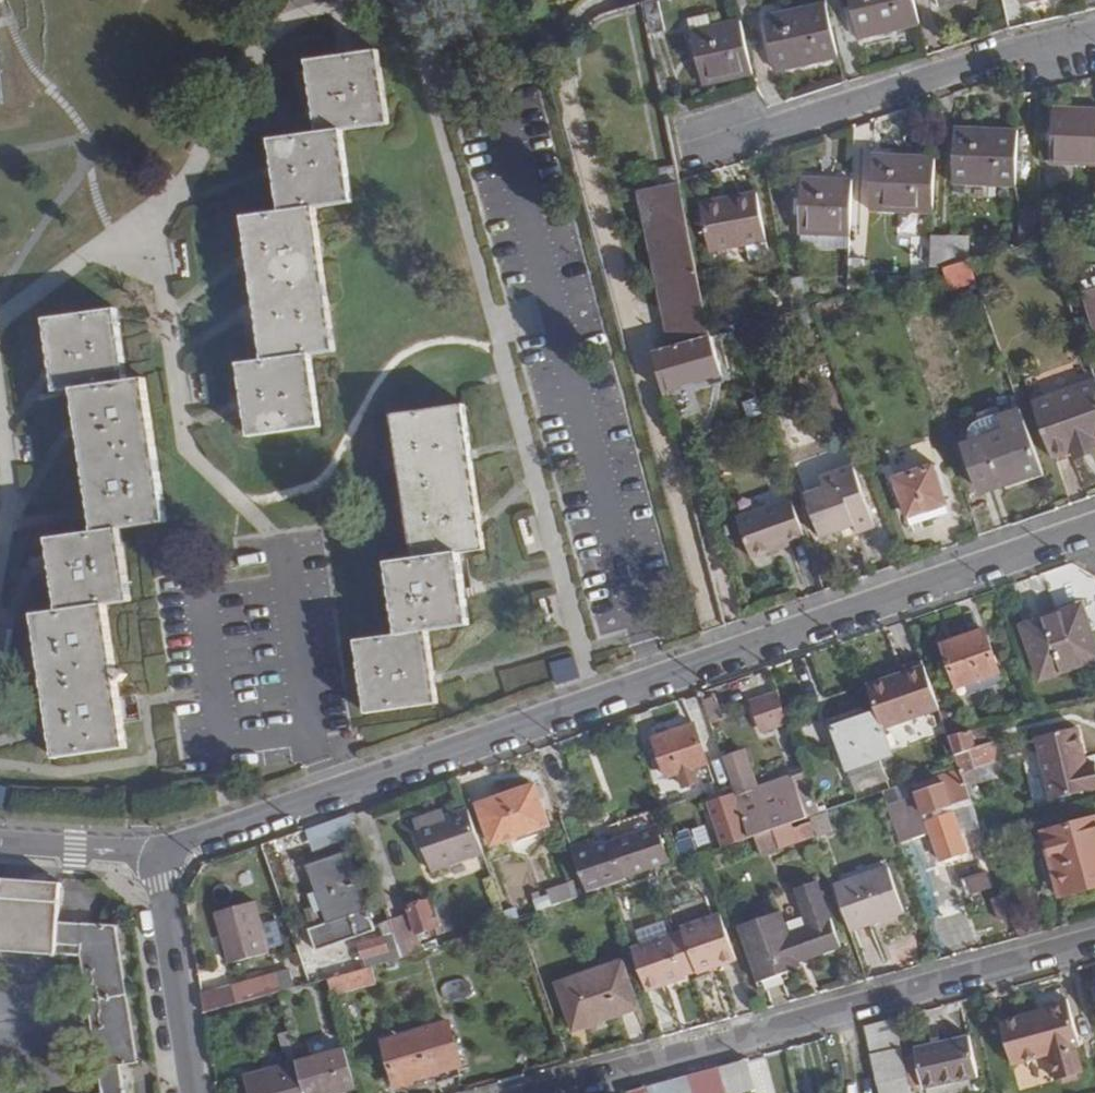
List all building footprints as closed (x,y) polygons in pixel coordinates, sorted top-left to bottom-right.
[(919,24),(913,0),(847,0),(857,38),(919,24)] [(658,2),(644,6),(649,34),(665,31),(658,2)] [(774,71),(838,56),(825,4),(762,20),(774,71)] [(753,74),(740,20),(709,28),(706,16),(687,21),(702,87),(753,74)] [(307,61),(317,133),(341,130),(387,123),(377,51),(307,61)] [(1094,165),(1094,112),(1053,109),(1050,162),(1094,165)] [(1014,186),(1016,132),(954,129),(952,182),(1014,186)] [(341,130),(317,133),(271,139),(280,212),(313,207),(351,202),(341,130)] [(868,209),(932,213),(935,159),(871,156),(868,209)] [(849,235),(852,182),(799,180),(797,233),(799,233),(849,235)] [(639,194),(669,349),(709,337),(679,186),(639,194)] [(743,245),(763,242),(755,194),(699,204),(707,252),(743,245)] [(313,207),(280,212),(244,216),(264,360),(308,354),(334,351),(313,207)] [(1019,212),(1016,242),(1032,242),(1033,213),(1019,212)] [(848,249),(849,235),(799,233),(799,247),(848,249)] [(930,235),(928,274),(968,263),(969,238),(930,235)] [(767,258),(763,242),(743,245),(746,262),(767,258)] [(848,254),(846,286),(860,286),(862,255),(848,254)] [(1084,293),(1094,323),(1094,290),(1084,293)] [(74,389),(126,382),(115,311),(45,320),(55,392),(74,389)] [(653,353),(660,381),(718,363),(711,337),(709,337),(669,349),(653,353)] [(308,354),(264,360),(240,363),(250,435),(319,426),(308,354)] [(94,531),(119,527),(164,521),(144,378),(126,382),(74,389),(94,531)] [(1032,404),(1052,459),(1071,453),(1073,460),(1094,452),(1094,382),(1032,404)] [(414,559),(457,553),(484,549),(477,504),(469,446),(463,406),(393,416),(414,559)] [(995,437),(965,448),(980,491),(1004,483),(1042,470),(1027,427),(1022,412),(1005,417),(1010,432),(995,437)] [(990,423),(995,437),(1010,432),(1005,417),(990,423)] [(907,517),(944,504),(931,467),(894,479),(907,517)] [(805,496),(820,537),(853,526),(855,533),(873,527),(852,468),(820,479),(823,489),(805,496)] [(1006,490),(1044,477),(1042,470),(1004,483),(1006,490)] [(805,534),(791,496),(733,517),(748,559),(774,549),(772,545),(805,534)] [(947,514),(944,504),(907,517),(911,527),(947,514)] [(59,610),(105,603),(130,600),(119,527),(94,531),(49,537),(59,610)] [(399,634),(427,631),(467,625),(463,592),(457,553),(414,559),(389,562),(399,634)] [(125,746),(105,603),(59,610),(34,614),(54,757),(125,746)] [(1019,627),(1034,678),(1094,660),(1094,640),(1086,609),(1019,627)] [(690,610),(676,614),(677,619),(674,620),(676,625),(678,624),(680,628),(694,623),(690,610)] [(432,671),(427,631),(399,634),(357,640),(367,712),(436,702),(432,671)] [(961,683),(999,673),(988,632),(942,646),(954,685),(961,683)] [(899,670),(901,675),(924,667),(922,661),(899,670)] [(876,714),(881,731),(939,711),(939,709),(924,667),(901,675),(866,687),(873,708),(876,714)] [(1002,684),(999,673),(961,683),(965,694),(1002,684)] [(788,721),(778,694),(752,703),(762,731),(788,721)] [(828,716),(833,730),(876,714),(873,708),(861,713),(858,705),(828,716)] [(876,714),(833,730),(848,770),(877,759),(890,755),(881,731),(876,714)] [(693,725),(653,739),(666,778),(706,764),(693,725)] [(958,766),(959,769),(970,800),(983,837),(1008,830),(1001,811),(987,815),(982,802),(984,801),(978,784),(980,784),(976,770),(998,762),(992,745),(976,750),(970,731),(948,737),(958,766)] [(1092,765),(1085,767),(1075,731),(1036,741),(1053,803),(1094,791),(1094,775),(1092,765)] [(743,750),(722,758),(735,797),(750,838),(754,837),(810,817),(820,814),(805,771),(757,789),(743,750)] [(877,759),(848,770),(855,792),(884,781),(877,759)] [(959,769),(887,794),(896,826),(928,816),(943,862),(969,852),(953,806),(970,800),(959,769)] [(534,786),(476,806),(491,846),(547,827),(534,786)] [(711,805),(725,847),(750,838),(735,797),(711,805)] [(482,853),(467,810),(433,823),(430,816),(413,823),(430,871),(482,853)] [(825,813),(820,814),(810,817),(817,837),(832,832),(825,813)] [(810,817),(754,837),(761,856),(817,837),(810,817)] [(308,848),(355,839),(350,818),(304,827),(308,848)] [(1044,834),(1061,895),(1094,885),(1094,819),(1044,834)] [(587,842),(571,848),(587,894),(608,886),(624,881),(622,876),(667,860),(656,829),(591,850),(587,842)] [(690,835),(673,841),(679,859),(696,853),(690,835)] [(302,901),(315,896),(305,866),(316,862),(312,852),(288,861),(302,901)] [(312,929),(320,954),(360,940),(375,935),(366,909),(346,852),(316,862),(305,866),(315,896),(325,924),(312,929)] [(834,887),(850,932),(904,912),(888,867),(834,887)] [(984,871),(962,879),(967,894),(990,887),(984,871)] [(57,923),(60,884),(2,880),(1,899),(0,899),(0,952),(56,956),(56,947),(57,923)] [(544,893),(550,907),(577,897),(572,883),(544,893)] [(779,912),(737,928),(758,984),(801,968),(799,962),(841,946),(819,883),(795,891),(807,925),(787,932),(779,912)] [(987,926),(1012,917),(1003,895),(997,897),(993,887),(976,893),(987,926)] [(427,901),(407,908),(417,934),(442,926),(435,906),(429,908),(427,901)] [(257,906),(218,920),(235,972),(274,957),(257,906)] [(56,947),(80,949),(79,955),(102,1092),(124,1092),(124,1091),(120,1067),(137,1064),(113,926),(57,923),(56,947)] [(407,923),(391,928),(401,958),(418,952),(407,923)] [(725,927),(685,941),(701,986),(740,972),(725,927)] [(372,966),(401,958),(393,935),(364,943),(372,966)] [(685,941),(674,945),(690,990),(701,986),(685,941)] [(634,959),(650,1004),(690,990),(674,945),(634,959)] [(620,963),(558,985),(574,1030),(636,1008),(620,963)] [(373,985),(368,968),(327,980),(331,998),(373,985)] [(293,972),(202,998),(207,1014),(233,1007),(281,993),(297,988),(293,972)] [(1040,1012),(999,1024),(1011,1067),(1047,1057),(1054,1082),(1081,1075),(1075,1049),(1080,1048),(1067,1001),(1040,1009),(1040,1012)] [(894,1020),(864,1028),(879,1092),(911,1092),(894,1020)] [(448,1023),(426,1030),(440,1073),(461,1066),(448,1023)] [(440,1073),(426,1030),(383,1043),(397,1088),(413,1084),(412,1081),(440,1073)] [(969,1039),(915,1051),(924,1088),(977,1076),(969,1039)] [(345,1049),(246,1077),(250,1092),(328,1092),(327,1089),(353,1082),(345,1049)] [(745,1060),(673,1081),(676,1092),(741,1092),(754,1089),(745,1060)] [(355,1088),(353,1082),(327,1089),(328,1092),(337,1092),(355,1088)]
